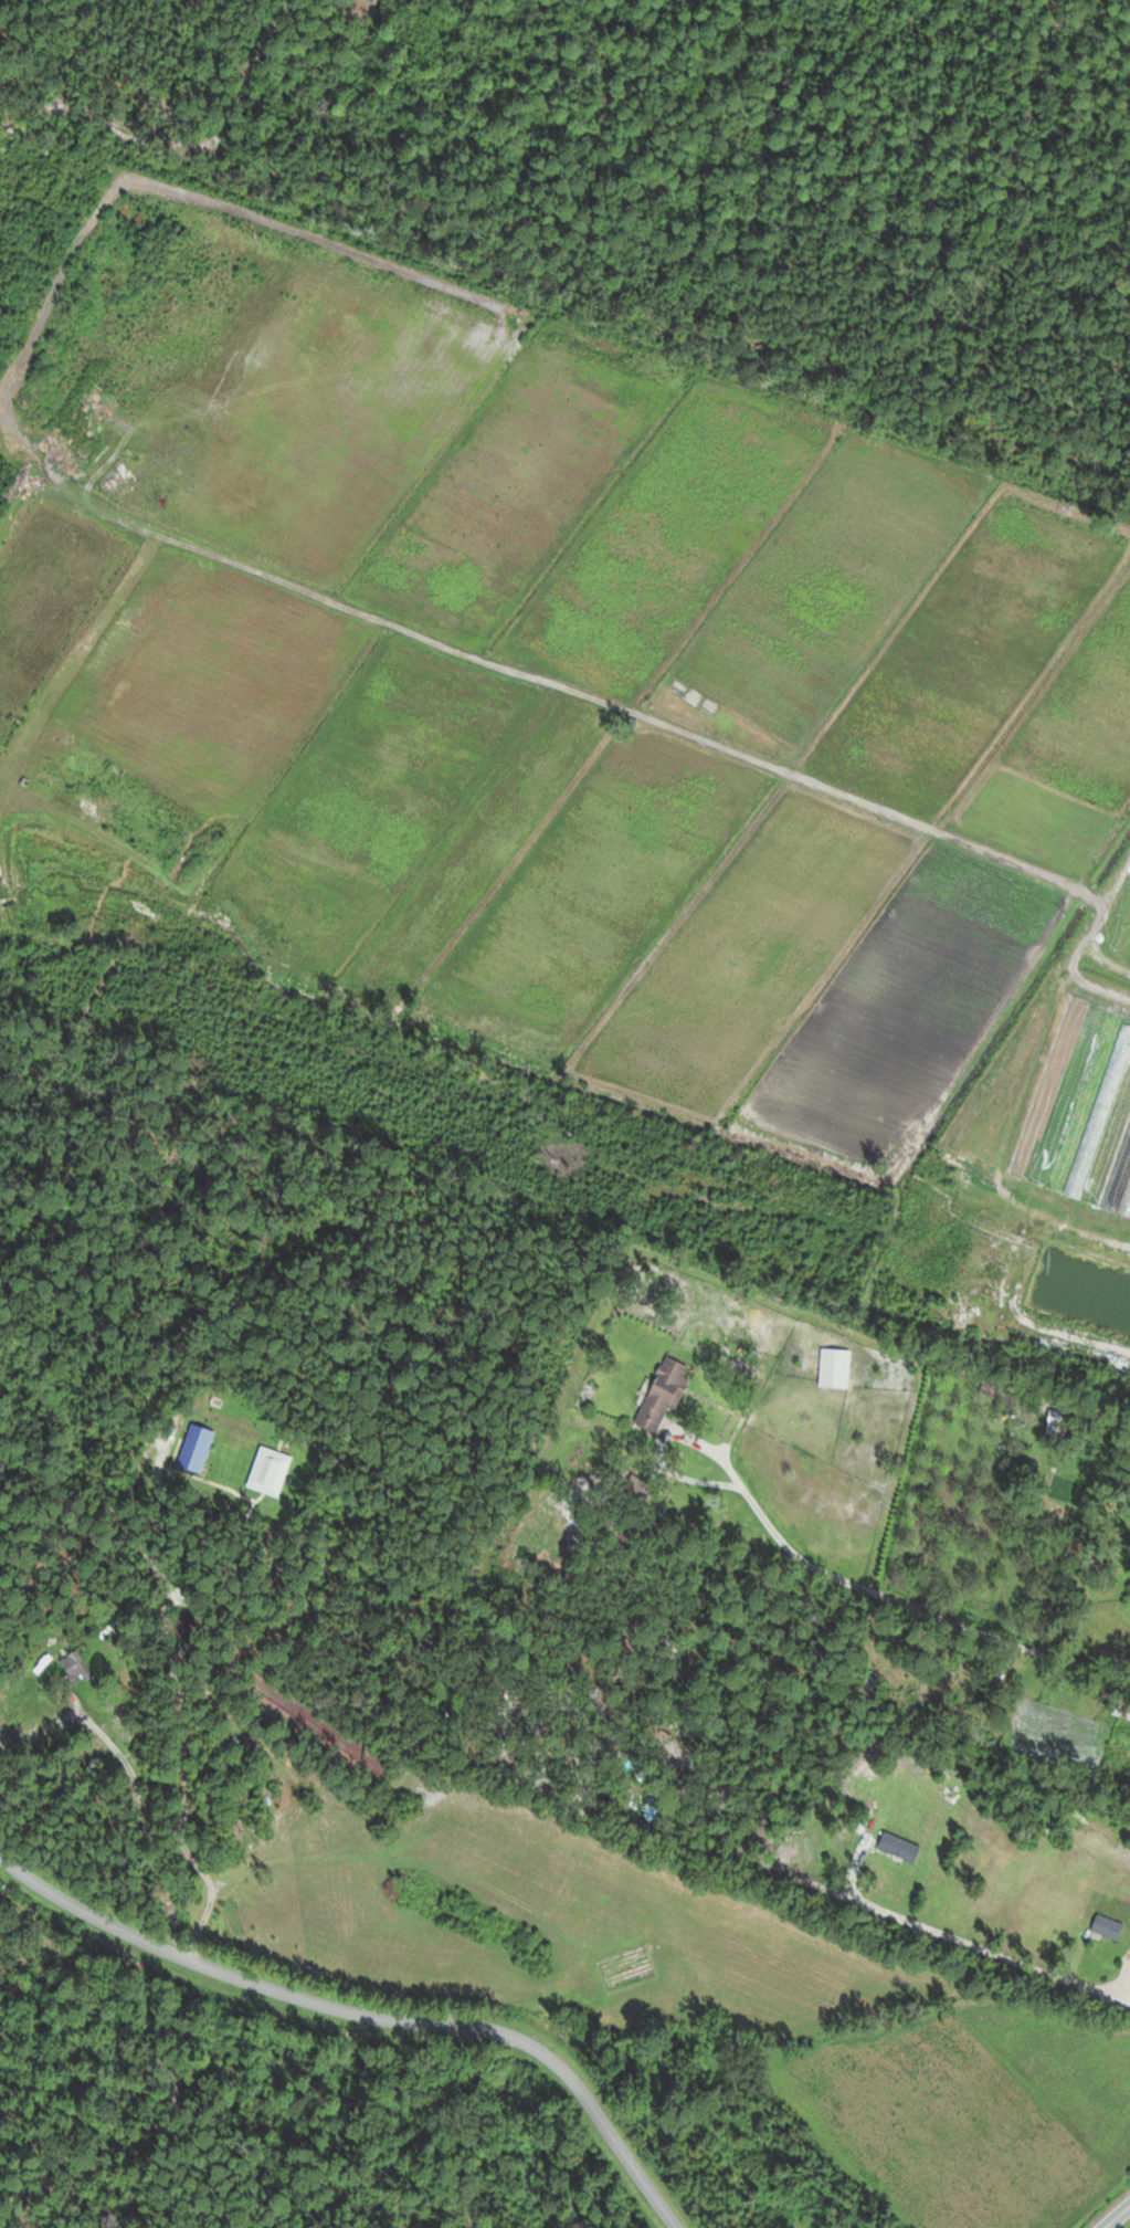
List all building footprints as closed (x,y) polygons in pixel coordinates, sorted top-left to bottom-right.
[(1129,1216),(1129,1018),(1085,1004),(1082,1014),(1076,1012),(1080,1001),(1077,1001),(1076,1006),(1063,1002),(1009,1179),(1129,1216)] [(692,1368),(665,1357),(636,1423),(663,1435),(692,1368)] [(849,1387),(849,1360),(820,1360),(820,1387),(849,1387)] [(1066,1440),(1068,1410),(1048,1409),(1046,1439),(1066,1440)] [(93,1677),(76,1650),(59,1661),(76,1687),(93,1677)] [(1129,1721),(1129,1701),(1124,1699),(1119,1717),(1129,1721)] [(921,1848),(884,1831),(878,1846),(914,1863),(921,1848)] [(1091,1930),(1118,1941),(1125,1923),(1098,1912),(1091,1930)]
